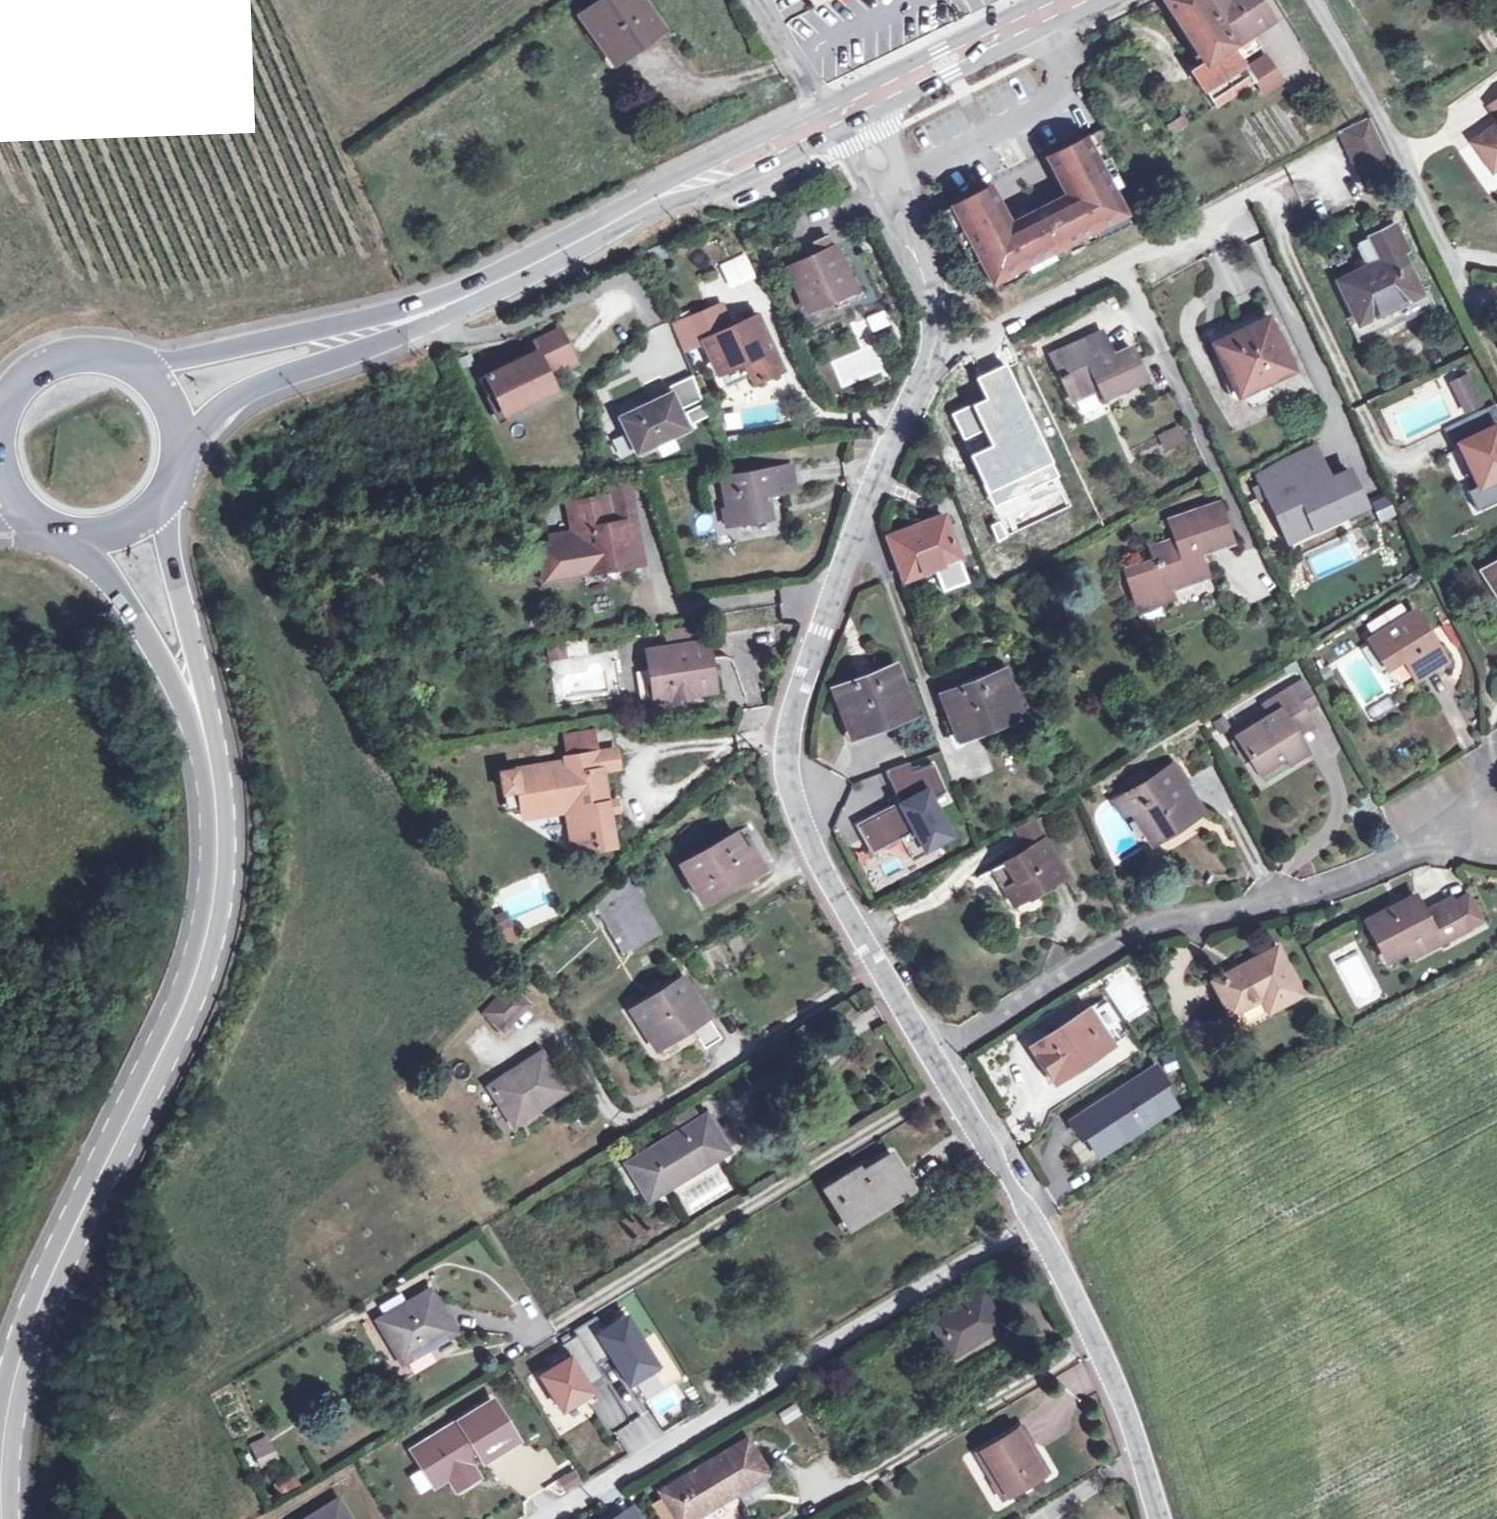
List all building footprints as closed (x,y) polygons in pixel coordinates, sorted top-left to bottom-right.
[(610,61),(640,39),(643,42),(660,30),(639,0),(598,0),(578,14),(610,61)] [(1204,62),(1232,44),(1233,43),(1204,0),(1163,0),(1204,62)] [(1233,43),(1270,19),(1258,0),(1204,0),(1233,43)] [(1273,23),(1270,19),(1233,43),(1232,44),(1242,60),(1261,48),(1256,36),(1273,23)] [(1246,67),(1242,60),(1232,44),(1204,62),(1192,70),(1215,106),(1254,81),(1253,79),(1246,67)] [(1264,56),(1246,67),(1253,79),(1271,67),(1264,56)] [(1271,67),(1253,79),(1254,81),(1272,70),(1271,67)] [(1272,70),(1254,81),(1261,92),(1280,81),(1272,70)] [(1167,124),(1173,133),(1186,123),(1179,115),(1167,124)] [(1363,176),(1371,191),(1397,178),(1371,122),(1341,136),(1361,178),(1363,176)] [(1493,168),(1496,165),(1496,123),(1473,140),(1493,168)] [(1089,135),(1098,152),(1112,145),(1102,129),(1089,135)] [(1065,195),(1040,208),(1044,216),(1033,222),(1028,214),(1007,225),(987,187),(949,206),(989,284),(1048,253),(1050,253),(1051,253),(1053,253),(1056,251),(1058,251),(1059,249),(1060,247),(1062,246),(1123,215),(1084,137),(1081,139),(1045,157),(1065,195)] [(781,211),(792,206),(789,199),(778,203),(780,209),(781,211)] [(1040,208),(1028,214),(1033,222),(1044,216),(1040,208)] [(1395,225),(1370,237),(1381,260),(1366,267),(1337,280),(1357,323),(1350,326),(1358,342),(1435,306),(1427,290),(1419,293),(1401,253),(1407,250),(1395,225)] [(814,242),(817,247),(828,241),(826,237),(814,242)] [(1381,260),(1370,237),(1358,242),(1356,246),(1366,267),(1381,260)] [(828,241),(817,247),(820,253),(788,268),(807,309),(832,298),(842,293),(838,285),(849,281),(834,247),(831,248),(828,241)] [(1333,256),(1336,262),(1342,259),(1339,253),(1333,256)] [(838,285),(842,293),(853,289),(849,281),(838,285)] [(853,289),(842,293),(832,298),(837,308),(857,299),(853,289)] [(721,306),(674,324),(685,352),(703,345),(731,333),(729,328),(721,306)] [(1289,368),(1261,309),(1227,325),(1230,332),(1213,340),(1238,392),(1289,368)] [(865,315),(869,331),(889,326),(885,310),(865,315)] [(703,345),(713,368),(730,361),(744,365),(753,384),(779,373),(754,317),(729,328),(731,333),(703,345)] [(542,372),(572,357),(560,330),(528,345),(533,354),(479,378),(493,408),(507,402),(521,407),(555,390),(549,377),(548,376),(545,378),(542,372)] [(1104,352),(1110,349),(1101,331),(1055,352),(1064,373),(1060,376),(1070,396),(1095,384),(1101,399),(1145,379),(1130,347),(1112,354),(1107,357),(1104,352)] [(572,357),(542,372),(545,378),(548,376),(549,377),(576,364),(572,357)] [(1451,382),(1454,388),(1469,382),(1466,375),(1451,382)] [(1479,403),(1469,382),(1454,388),(1464,411),(1479,403)] [(620,417),(636,451),(686,428),(670,393),(620,417)] [(507,402),(493,408),(498,418),(521,407),(507,402)] [(1462,419),(1471,437),(1458,444),(1478,486),(1467,492),(1476,511),(1496,501),(1496,410),(1494,404),(1462,419)] [(724,431),(740,427),(736,411),(720,415),(724,431)] [(1451,447),(1471,437),(1462,419),(1442,429),(1451,447)] [(1158,435),(1164,448),(1182,439),(1177,427),(1158,435)] [(855,431),(854,445),(868,445),(868,432),(855,431)] [(1315,448),(1258,474),(1289,543),(1366,507),(1350,473),(1330,482),(1315,448)] [(722,477),(727,509),(731,509),(734,523),(770,517),(767,495),(795,490),(791,465),(722,477)] [(604,484),(607,497),(609,511),(611,525),(636,520),(634,507),(629,480),(604,484)] [(609,511),(607,497),(600,498),(571,503),(576,538),(552,542),(553,551),(540,553),(544,573),(561,570),(562,576),(584,572),(583,566),(621,559),(622,565),(643,562),(636,520),(611,525),(609,511)] [(1194,554),(1198,552),(1231,541),(1218,503),(1169,520),(1175,538),(1149,547),(1153,561),(1128,569),(1134,589),(1132,589),(1138,608),(1171,597),(1169,588),(1206,575),(1199,558),(1196,559),(1194,554)] [(731,509),(727,509),(722,510),(725,525),(734,523),(731,509)] [(943,515),(915,525),(917,532),(946,522),(943,515)] [(887,536),(901,575),(930,565),(931,569),(960,558),(946,522),(917,532),(915,525),(887,536)] [(583,566),(584,572),(606,588),(622,565),(621,559),(583,566)] [(1496,592),(1496,561),(1483,570),(1496,592)] [(930,565),(901,575),(903,579),(931,569),(930,565)] [(561,570),(544,573),(545,579),(562,576),(561,570)] [(1375,636),(1370,639),(1387,666),(1403,656),(1416,678),(1444,660),(1414,611),(1407,615),(1402,607),(1396,606),(1371,621),(1369,627),(1375,636)] [(664,630),(666,642),(695,636),(693,625),(664,630)] [(647,651),(652,684),(668,682),(670,698),(714,691),(706,641),(647,651)] [(834,689),(852,735),(912,712),(894,666),(834,689)] [(942,695),(959,737),(1019,713),(1003,672),(942,695)] [(668,682),(652,684),(655,700),(670,698),(668,682)] [(1290,689),(1302,709),(1312,703),(1300,683),(1290,689)] [(1308,719),(1302,709),(1290,689),(1264,705),(1271,715),(1236,736),(1257,771),(1259,770),(1285,755),(1289,761),(1306,751),(1296,734),(1292,729),(1308,719)] [(1292,729),(1296,734),(1311,725),(1308,719),(1292,729)] [(609,813),(607,802),(602,771),(618,768),(616,750),(566,758),(567,762),(501,772),(504,792),(519,790),(522,810),(573,802),(581,852),(614,846),(609,813)] [(1285,755),(1259,770),(1263,777),(1289,761),(1285,755)] [(901,809),(861,829),(869,845),(905,827),(919,855),(948,840),(932,807),(947,800),(928,761),(906,772),(902,764),(884,773),(901,809)] [(1174,763),(1125,794),(1133,808),(1151,838),(1188,815),(1172,789),(1185,781),(1174,763)] [(1172,789),(1188,815),(1190,818),(1203,811),(1185,781),(1172,789)] [(519,790),(504,792),(507,812),(522,810),(519,790)] [(1133,808),(1125,794),(1113,801),(1122,815),(1133,808)] [(607,802),(609,813),(619,812),(617,800),(607,802)] [(573,853),(581,852),(573,802),(522,810),(523,818),(567,811),(573,853)] [(1188,815),(1151,838),(1153,841),(1190,818),(1188,815)] [(1014,830),(1025,849),(1043,839),(1032,820),(1014,830)] [(762,868),(749,846),(743,850),(734,833),(680,864),(702,903),(762,868)] [(1043,839),(1025,849),(992,868),(1013,904),(1064,875),(1043,839)] [(628,875),(609,891),(624,916),(640,943),(660,932),(628,875)] [(609,891),(595,903),(605,920),(608,925),(624,916),(609,891)] [(1438,942),(1465,927),(1452,902),(1450,898),(1423,912),(1414,895),(1366,921),(1376,941),(1380,939),(1390,958),(1407,949),(1434,935),(1438,942)] [(1452,902),(1465,927),(1479,920),(1465,895),(1452,902)] [(488,925),(496,921),(493,914),(484,918),(488,925)] [(624,916),(608,925),(625,952),(640,943),(624,916)] [(496,921),(488,925),(495,940),(509,932),(502,918),(496,921)] [(1434,935),(1407,949),(1410,956),(1438,942),(1434,935)] [(1261,995),(1268,1008),(1299,992),(1275,949),(1214,981),(1230,1011),(1261,995)] [(681,978),(636,1007),(660,1045),(687,1028),(701,1049),(719,1039),(705,1016),(681,978)] [(484,1013),(503,1031),(528,1004),(509,986),(484,1013)] [(660,1045),(636,1007),(628,1012),(652,1050),(660,1045)] [(1054,1053),(1042,1062),(1054,1081),(1110,1045),(1109,1042),(1100,1029),(1086,1008),(1043,1037),(1054,1053)] [(1109,1023),(1100,1029),(1109,1042),(1118,1036),(1109,1023)] [(1031,1045),(1042,1062),(1054,1053),(1043,1037),(1031,1045)] [(489,1086),(513,1124),(565,1090),(541,1053),(489,1086)] [(1100,1102),(1069,1123),(1080,1139),(1085,1137),(1097,1155),(1172,1105),(1160,1088),(1165,1085),(1154,1069),(1101,1104),(1100,1102)] [(667,1122),(675,1135),(701,1119),(692,1105),(667,1122)] [(701,1119),(675,1135),(627,1164),(646,1196),(692,1169),(694,1171),(727,1151),(726,1149),(714,1130),(706,1116),(701,1119)] [(731,1120),(714,1130),(726,1149),(743,1139),(731,1120)] [(824,1190),(844,1223),(859,1213),(862,1218),(911,1187),(891,1154),(843,1184),(841,1180),(824,1190)] [(377,1320),(402,1363),(455,1332),(430,1290),(377,1320)] [(932,1323),(951,1355),(1000,1326),(981,1294),(932,1323)] [(625,1314),(603,1328),(595,1315),(572,1329),(575,1334),(594,1364),(609,1355),(629,1387),(659,1369),(625,1314)] [(575,1334),(560,1343),(565,1352),(550,1361),(552,1365),(538,1374),(561,1410),(591,1391),(587,1385),(602,1376),(594,1364),(575,1334)] [(640,1399),(656,1392),(650,1379),(634,1386),(640,1399)] [(595,1394),(605,1426),(622,1420),(612,1389),(595,1394)] [(491,1402),(413,1451),(434,1485),(448,1476),(450,1480),(470,1468),(468,1463),(480,1455),(479,1453),(492,1445),(496,1452),(515,1440),(491,1402)] [(1041,1474),(1028,1453),(1025,1456),(1021,1449),(1024,1447),(1028,1444),(1019,1429),(974,1456),(991,1486),(996,1483),(1004,1497),(1041,1474)] [(663,1496),(676,1518),(691,1518),(735,1493),(767,1473),(747,1439),(715,1458),(660,1491),(663,1496)] [(251,1447),(259,1465),(273,1459),(264,1441),(251,1447)] [(483,1460),(496,1452),(492,1445),(479,1453),(480,1455),(483,1460)] [(663,1496),(650,1505),(659,1518),(676,1518),(663,1496)] [(338,1500),(308,1518),(349,1518),(338,1500)] [(632,1507),(613,1518),(639,1518),(632,1507)]
